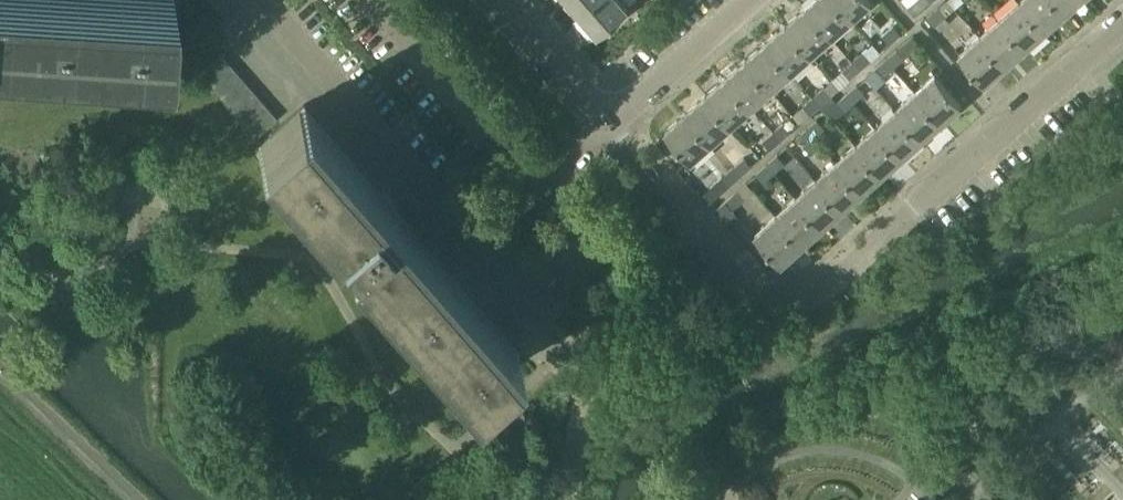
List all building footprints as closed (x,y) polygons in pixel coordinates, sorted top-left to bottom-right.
[(173,0),(0,0),(0,48),(170,58),(173,0)] [(596,0),(568,0),(581,14),(596,0)] [(628,8),(621,0),(596,0),(581,14),(598,34),(628,8)] [(834,0),(811,0),(804,6),(830,36),(850,18),(834,0)] [(870,0),(834,0),(850,18),(871,1),(870,0)] [(1052,0),(1019,0),(1018,1),(1044,30),(1063,13),(1052,0)] [(1063,13),(1078,0),(1052,0),(1063,13)] [(1044,30),(1018,1),(998,18),(1024,48),(1044,30)] [(830,36),(804,6),(784,24),(811,54),(830,36)] [(934,25),(945,15),(938,7),(926,16),(934,25)] [(1024,48),(998,18),(978,36),(1004,65),(1024,48)] [(811,54),(784,24),(764,42),(790,71),(811,54)] [(889,44),(900,34),(893,25),(882,35),(889,44)] [(193,65),(215,45),(206,34),(184,54),(193,65)] [(1004,65),(978,36),(958,53),(984,83),(1004,65)] [(790,71),(764,42),(744,59),(771,89),(790,71)] [(863,52),(852,61),(860,70),(870,60),(880,52),(872,43),(863,52)] [(202,75),(224,55),(215,45),(193,65),(202,75)] [(893,67),(904,58),(896,49),(885,58),(893,67)] [(210,84),(233,64),(224,55),(202,75),(210,84)] [(883,77),(893,67),(885,58),(875,68),(883,77)] [(771,89),(744,59),(724,77),(750,107),(771,89)] [(849,79),(860,70),(852,61),(841,70),(849,79)] [(219,94),(241,74),(233,64),(210,84),(219,94)] [(228,104),(250,84),(241,74),(219,94),(228,104)] [(962,104),(935,74),(915,91),(941,121),(962,104)] [(750,107),(724,77),(704,95),(730,124),(750,107)] [(237,114),(259,94),(250,84),(228,104),(237,114)] [(854,102),(865,93),(857,84),(846,93),(854,102)] [(820,105),(830,95),(823,87),(812,96),(820,105)] [(941,121),(915,91),(895,109),(921,139),(941,121)] [(843,112),(854,102),(846,93),(835,103),(843,112)] [(245,124),(268,104),(259,94),(237,114),(245,124)] [(730,124),(704,95),(684,112),(711,142),(730,124)] [(809,114),(820,105),(812,96),(802,106),(809,114)] [(520,348),(394,205),(397,203),(384,188),(382,190),(303,101),(253,145),(330,233),(336,228),(348,242),(342,247),(469,392),(520,348)] [(255,135),(278,115),(268,104),(245,124),(255,135)] [(921,139),(895,109),(875,127),(901,157),(921,139)] [(711,142),(684,112),(664,130),(690,160),(711,142)] [(814,138),(824,128),(816,119),(806,129),(814,138)] [(780,140),(791,130),(784,122),(773,131),(780,140)] [(901,157),(875,127),(855,144),(881,174),(901,157)] [(803,147),(814,138),(806,129),(795,138),(803,147)] [(769,149),(780,140),(773,131),(762,141),(769,149)] [(881,174),(855,144),(834,162),(861,192),(881,174)] [(774,173),(785,163),(776,154),(766,164),(774,173)] [(740,175),(751,166),(743,157),(733,166),(740,175)] [(861,192),(834,162),(814,180),(840,210),(861,192)] [(763,182),(774,173),(766,164),(755,173),(763,182)] [(730,184),(740,175),(733,166),(722,175),(730,184)] [(840,210),(814,180),(794,197),(820,227),(840,210)] [(733,208),(744,198),(736,190),(725,199),(733,208)] [(820,227),(794,197),(774,215),(801,245),(820,227)] [(801,245),(774,215),(754,232),(780,262),(801,245)] [(576,299),(556,277),(547,285),(566,307),(576,299)] [(566,307),(547,285),(536,294),(556,316),(566,307)]
